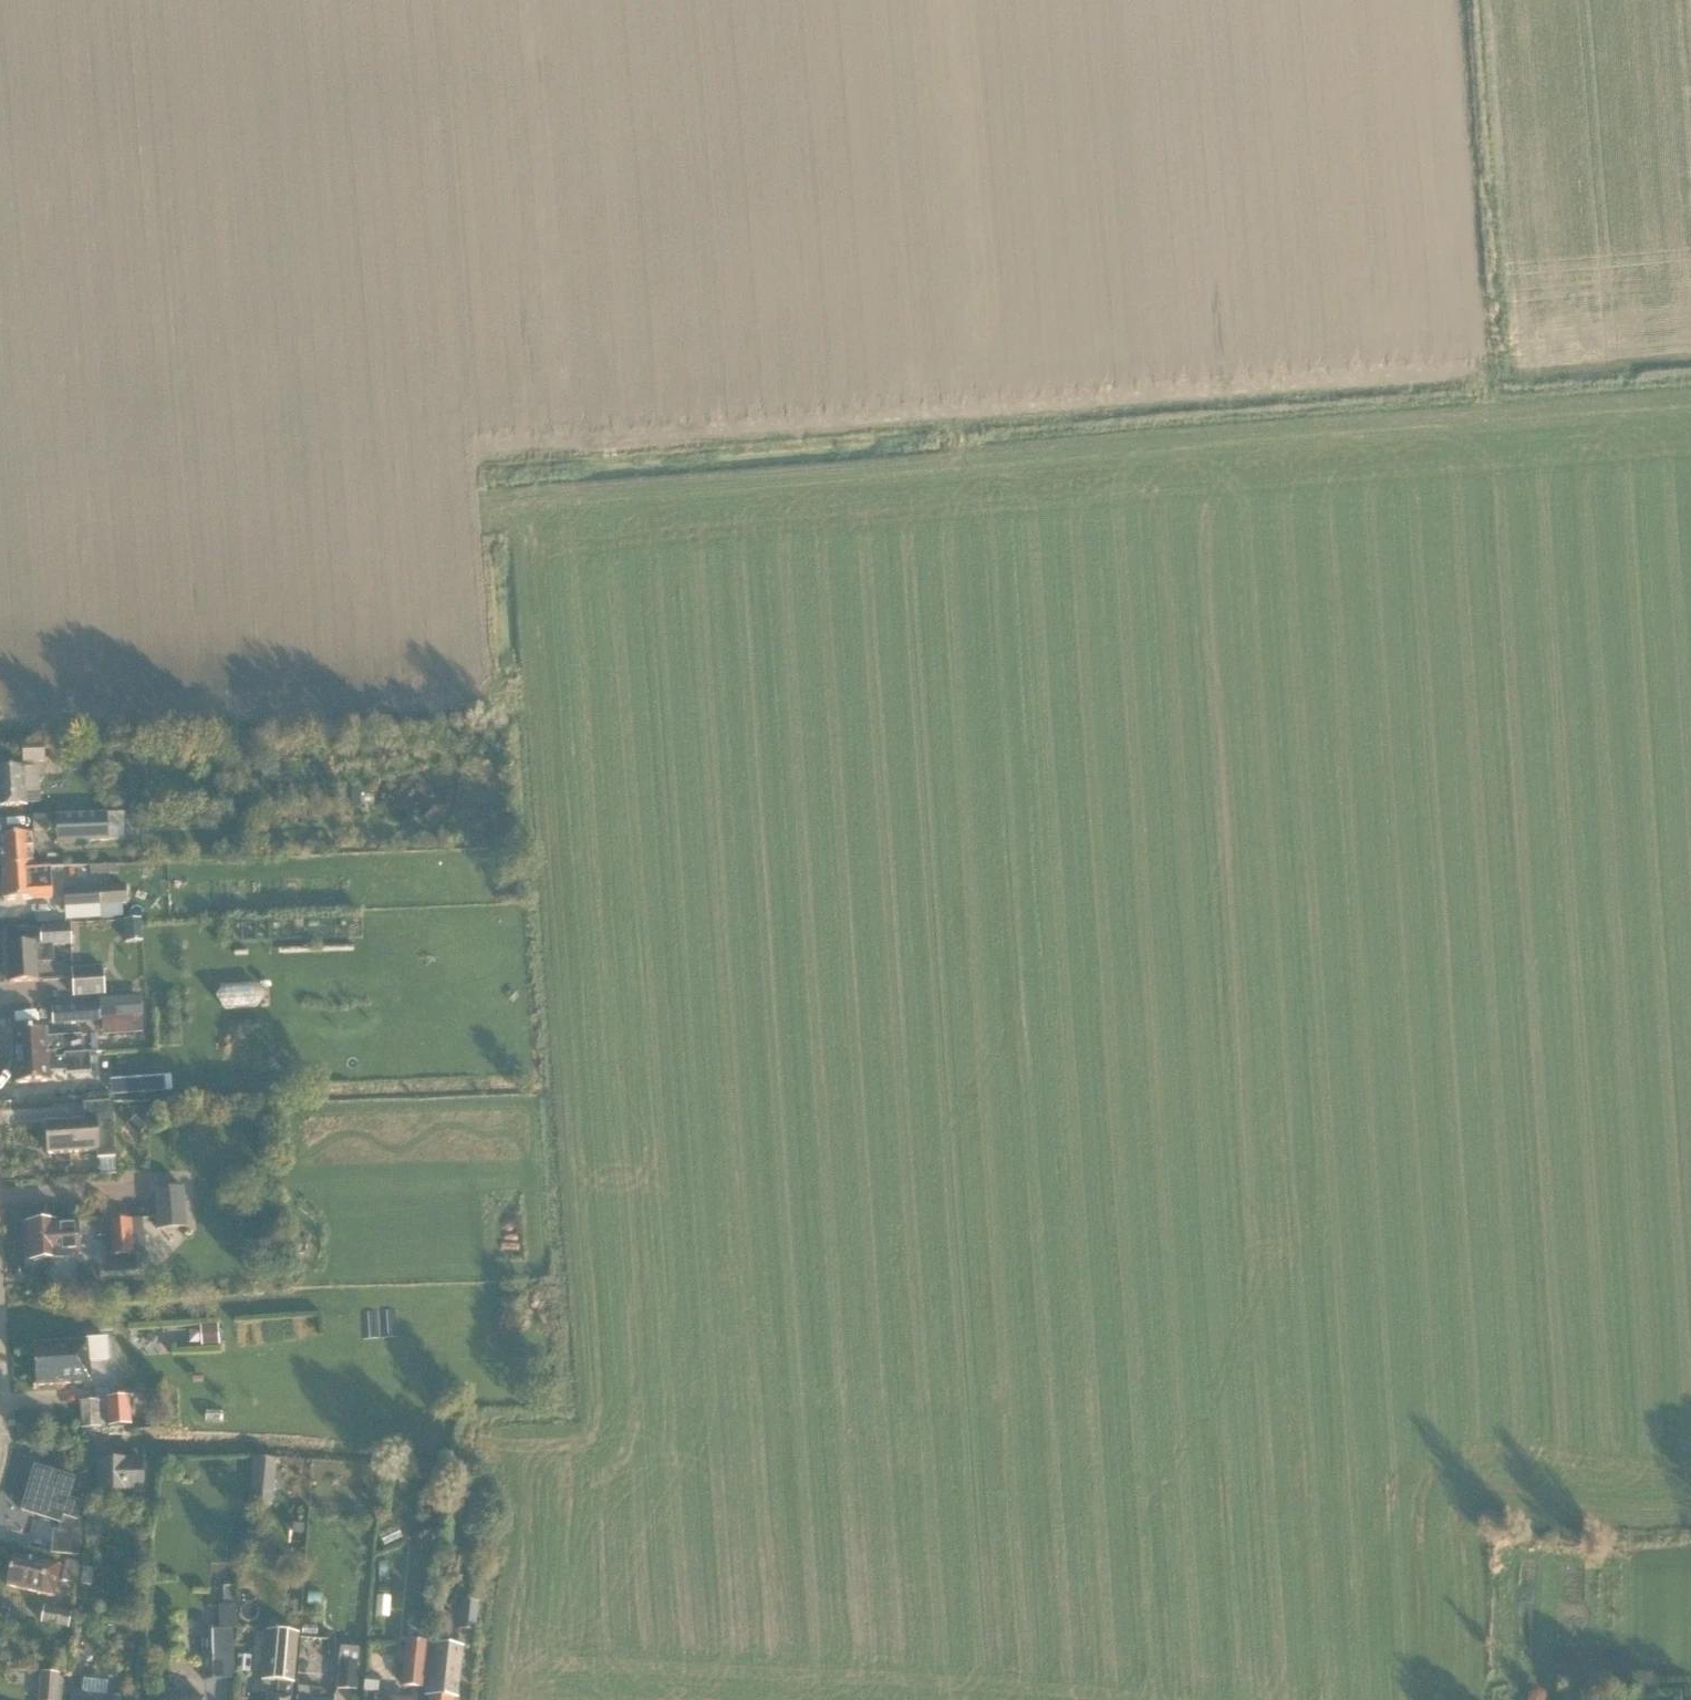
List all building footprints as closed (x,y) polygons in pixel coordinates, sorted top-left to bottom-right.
[(24,763),(24,768),(24,769),(33,768),(33,762),(46,762),(44,744),(22,745),(23,763),(24,763)] [(27,803),(41,802),(41,792),(39,768),(33,768),(24,769),(24,768),(0,769),(0,807),(27,805),(27,803)] [(33,817),(34,832),(57,832),(58,843),(125,840),(125,827),(108,827),(108,814),(33,817)] [(2,870),(38,867),(36,836),(31,837),(31,836),(0,838),(2,870)] [(38,881),(38,867),(2,870),(5,901),(35,899),(34,881),(38,881)] [(65,908),(101,905),(99,887),(64,890),(65,908)] [(71,927),(25,929),(7,930),(8,945),(10,982),(39,981),(38,962),(53,961),(52,945),(72,944),(71,927)] [(72,969),(74,998),(106,996),(104,966),(72,969)] [(141,1015),(140,998),(100,1001),(101,1017),(141,1015)] [(78,1006),(52,1008),(53,1026),(80,1024),(101,1022),(100,1000),(77,1001),(78,1006)] [(14,1032),(16,1058),(49,1056),(48,1053),(56,1052),(57,1058),(65,1058),(64,1055),(83,1053),(82,1035),(63,1037),(63,1039),(48,1040),(47,1030),(14,1032)] [(49,1056),(16,1058),(17,1084),(51,1081),(50,1072),(65,1071),(65,1072),(84,1071),(83,1053),(64,1055),(65,1058),(57,1058),(56,1052),(48,1053),(49,1056)] [(161,1075),(103,1077),(104,1091),(162,1089),(161,1075)] [(116,1158),(112,1102),(84,1104),(85,1121),(47,1124),(49,1154),(98,1150),(98,1159),(116,1158)] [(147,1128),(136,1117),(126,1127),(138,1138),(147,1128)] [(160,1189),(162,1229),(192,1228),(190,1187),(160,1189)] [(99,1258),(147,1255),(144,1219),(109,1221),(110,1236),(97,1237),(99,1258)] [(30,1261),(59,1259),(81,1257),(79,1221),(56,1223),(56,1221),(27,1223),(30,1261)] [(202,1346),(219,1345),(218,1326),(201,1327),(202,1346)] [(92,1382),(90,1355),(89,1341),(36,1345),(38,1386),(92,1382)] [(132,1425),(130,1396),(106,1397),(108,1427),(132,1425)] [(100,1428),(99,1401),(80,1402),(81,1429),(100,1428)] [(250,1505),(274,1506),(276,1460),(253,1459),(250,1505)] [(101,1492),(127,1492),(144,1492),(145,1461),(126,1461),(101,1461),(101,1492)] [(61,1523),(60,1531),(53,1530),(51,1553),(79,1555),(82,1520),(78,1520),(83,1503),(69,1499),(75,1479),(36,1466),(22,1510),(61,1523)] [(256,1541),(258,1527),(249,1526),(247,1540),(256,1541)] [(55,1596),(61,1566),(14,1556),(7,1586),(55,1596)] [(76,1583),(80,1564),(67,1561),(63,1581),(76,1583)] [(462,1604),(460,1631),(480,1633),(482,1605),(462,1604)] [(41,1623),(69,1629),(72,1610),(45,1605),(41,1623)] [(201,1632),(203,1680),(236,1679),(234,1608),(215,1608),(216,1618),(206,1618),(207,1631),(201,1632)] [(431,1643),(428,1643),(429,1627),(410,1625),(408,1641),(403,1686),(426,1688),(431,1643)] [(293,1696),(293,1683),(295,1661),(297,1636),(266,1633),(264,1659),(263,1681),(279,1682),(278,1695),(269,1694),(269,1699),(292,1699),(292,1696),(293,1696)] [(463,1646),(432,1643),(427,1695),(431,1696),(430,1699),(454,1699),(454,1698),(457,1698),(463,1646)] [(340,1647),(337,1690),(356,1692),(358,1673),(365,1674),(367,1649),(340,1647)] [(250,1672),(252,1656),(238,1655),(237,1671),(250,1672)] [(38,1699),(63,1699),(64,1679),(61,1679),(61,1673),(40,1672),(38,1699)] [(379,1693),(380,1676),(366,1675),(365,1692),(379,1693)] [(108,1683),(84,1680),(83,1693),(73,1692),(73,1699),(120,1699),(120,1698),(107,1696),(108,1683)] [(321,1699),(322,1687),(298,1686),(297,1699),(323,1699),(321,1699)]
